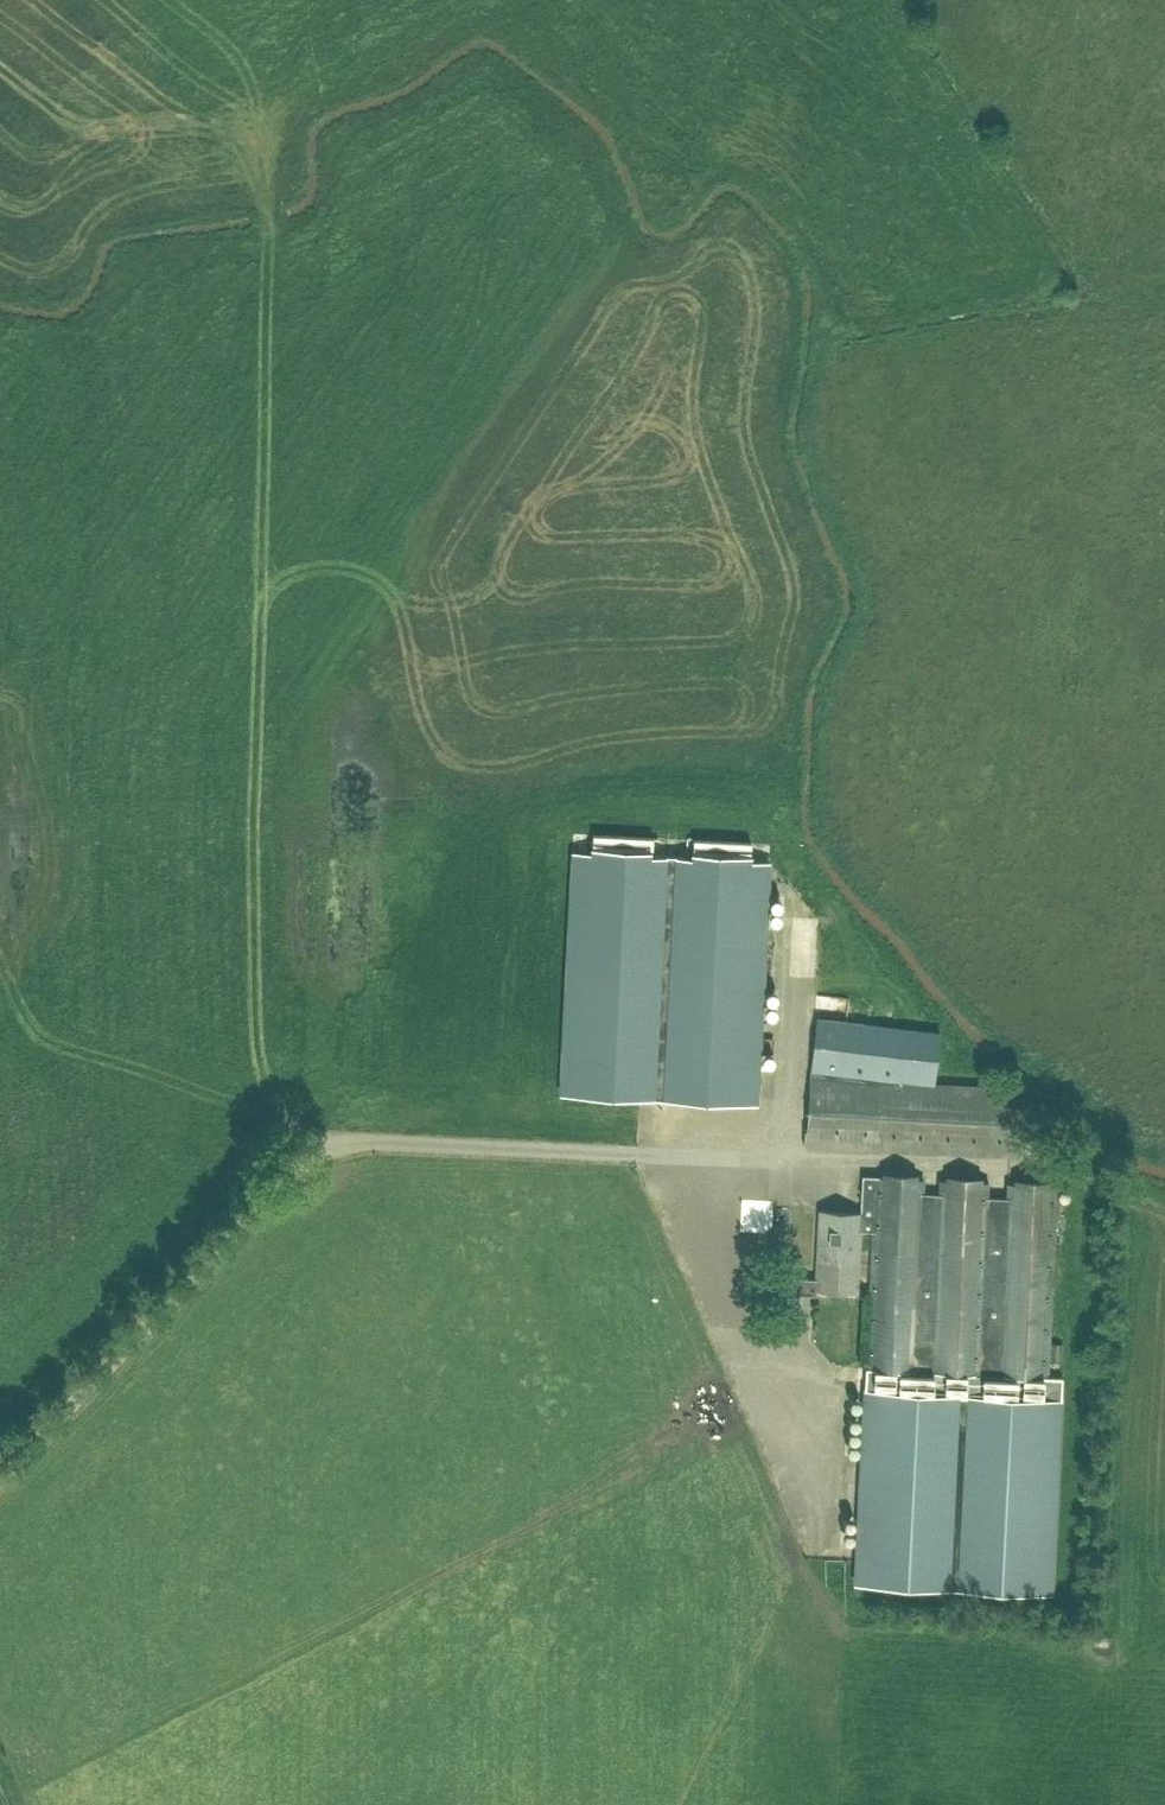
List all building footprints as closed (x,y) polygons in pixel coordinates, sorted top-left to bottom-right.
[(560,1088),(756,1098),(756,1096),(758,1096),(759,1092),(757,1092),(768,862),(749,861),(750,842),(693,839),(692,858),(649,856),(649,848),(651,849),(652,837),(592,834),(591,853),(572,852),(560,1088)] [(856,1012),(855,996),(823,997),(823,1014),(856,1012)] [(1021,1113),(989,1111),(990,1085),(931,1082),(937,1031),(817,1018),(810,1069),(809,1076),(809,1077),(809,1078),(806,1130),(805,1130),(804,1143),(803,1143),(803,1144),(1018,1155),(1021,1113)] [(796,1288),(815,1289),(857,1291),(860,1230),(872,1230),(854,1578),(1051,1588),(1062,1377),(1047,1376),(1056,1184),(1006,1182),(1006,1196),(987,1195),(988,1181),(939,1179),(938,1193),(922,1192),(923,1178),(860,1175),(858,1211),(819,1209),(815,1278),(776,1276),(775,1295),(795,1296),(796,1288)]
